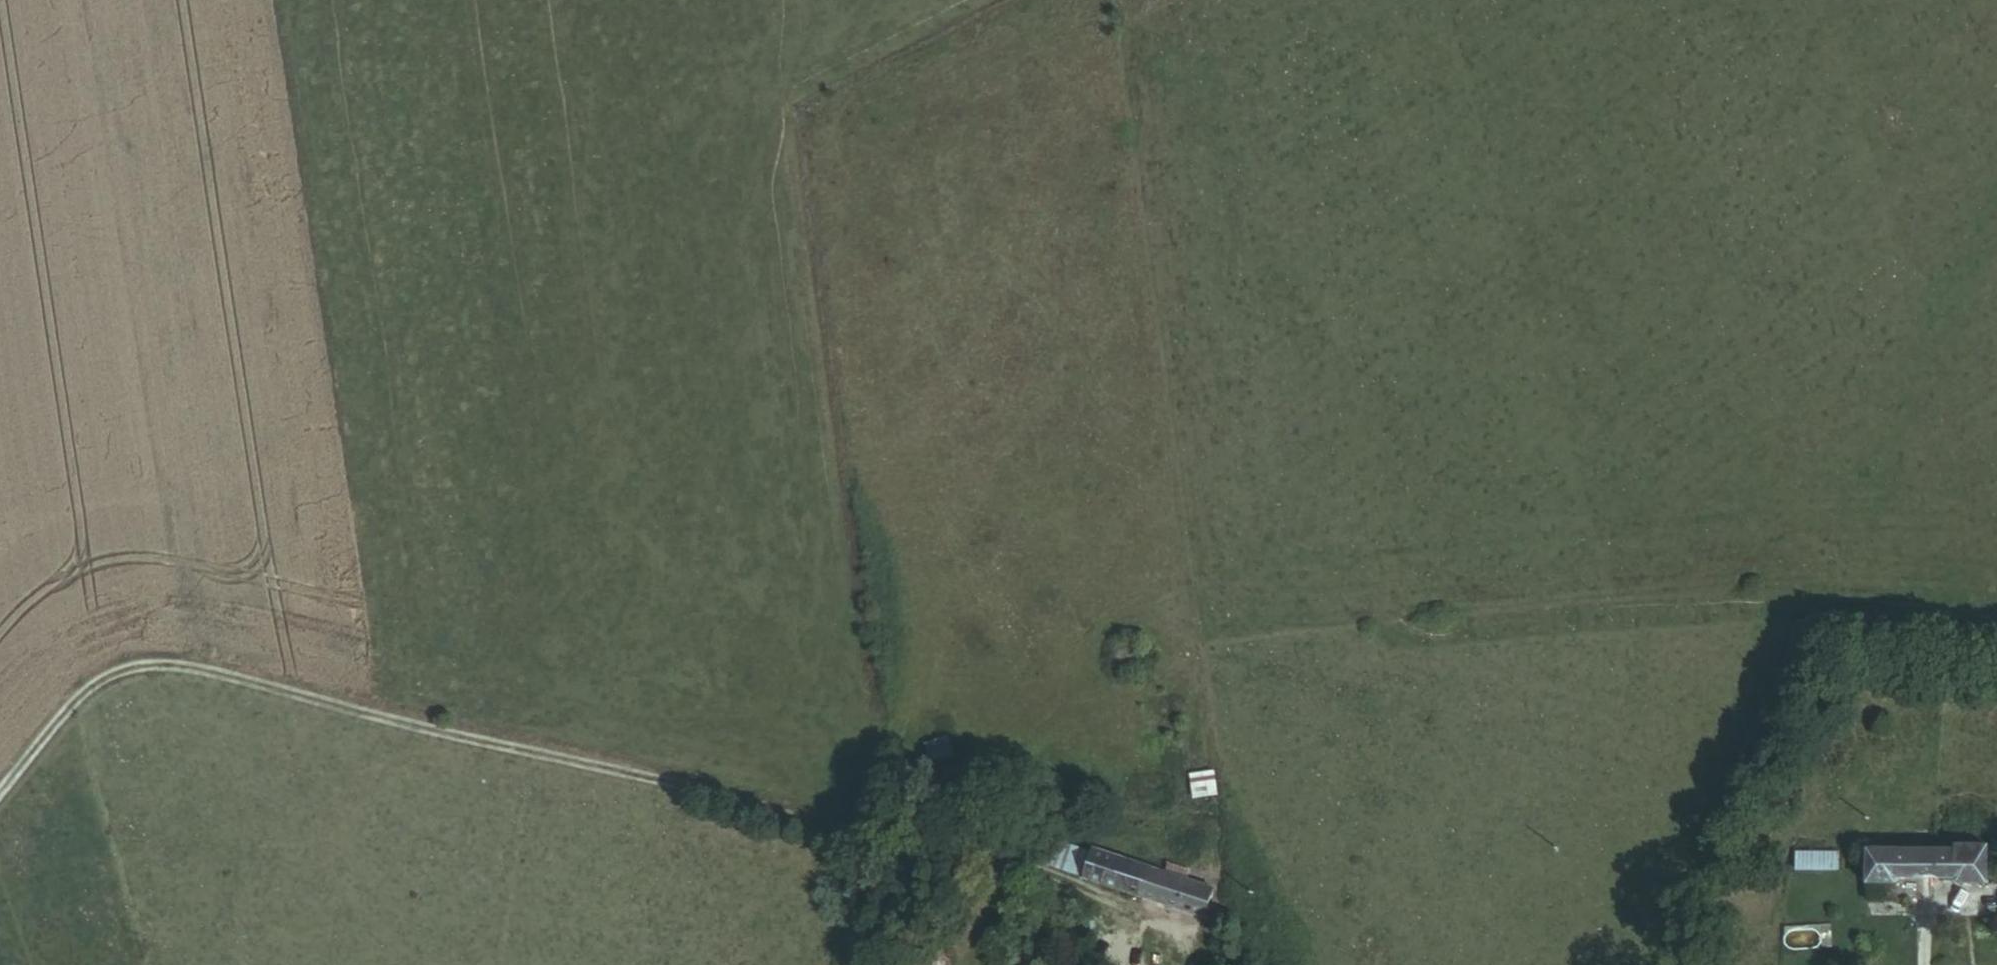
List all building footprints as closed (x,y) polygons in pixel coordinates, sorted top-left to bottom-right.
[(1996,666),(1996,652),(1987,653),(1987,666),(1996,666)] [(949,737),(924,744),(929,763),(954,755),(949,737)] [(1218,796),(1214,772),(1190,775),(1193,799),(1218,796)] [(1082,877),(1090,853),(1017,830),(1010,855),(1082,877)] [(1954,888),(1988,888),(1988,876),(1988,848),(1954,847),(1954,853),(1865,851),(1865,888),(1895,888),(1895,883),(1954,883),(1954,888)] [(1988,848),(1988,876),(1996,875),(1996,847),(1988,848)] [(1206,920),(1215,889),(1093,848),(1090,853),(1082,877),(1082,880),(1206,920)] [(1795,872),(1839,873),(1840,853),(1795,853),(1795,872)] [(957,962),(927,953),(923,964),(956,964),(957,962)]
